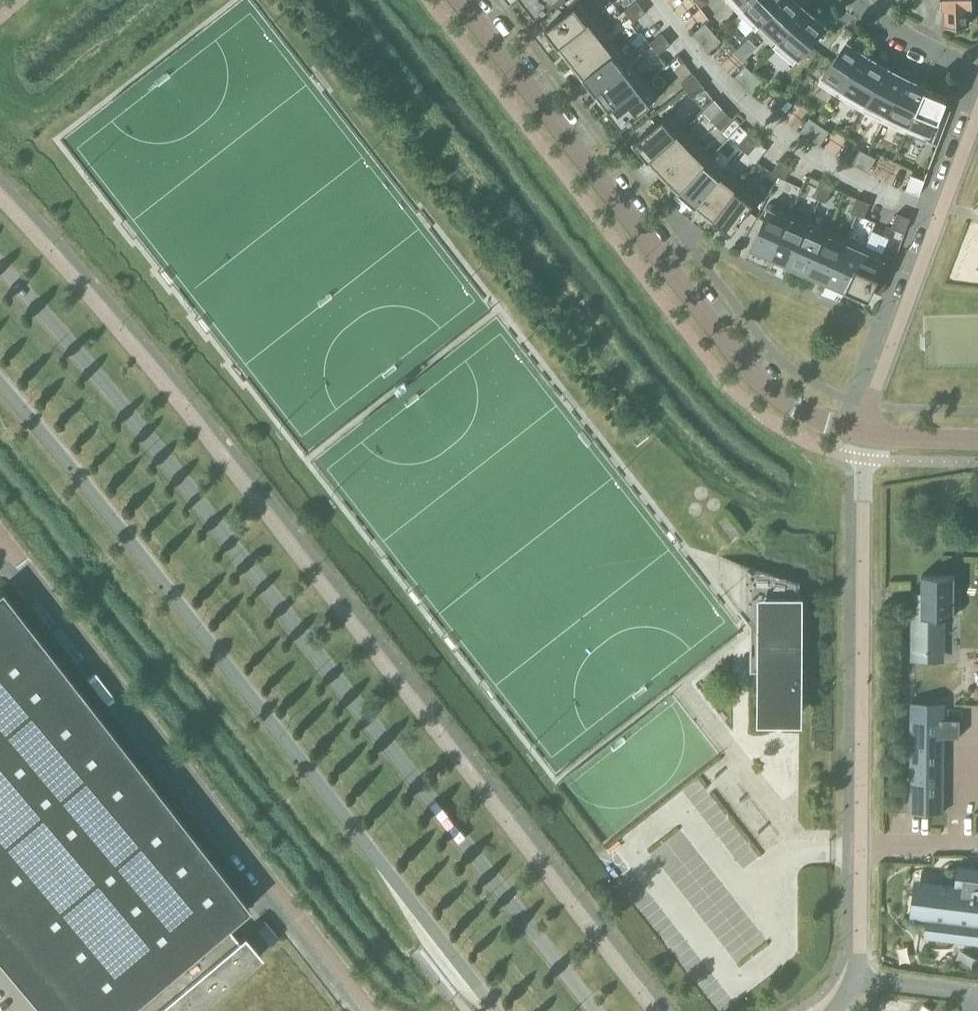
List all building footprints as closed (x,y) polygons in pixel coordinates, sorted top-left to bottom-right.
[(535,16),(543,9),(544,10),(547,7),(547,6),(555,0),(522,0),(535,16)] [(558,46),(595,16),(583,0),(582,0),(543,30),(557,48),(558,46)] [(751,0),(727,0),(738,12),(751,0)] [(785,0),(751,0),(738,12),(756,31),(763,24),(785,0)] [(805,11),(793,0),(785,0),(763,24),(780,40),(806,12),(805,11)] [(972,6),(972,0),(941,0),(941,2),(941,8),(945,8),(945,14),(946,25),(969,24),(968,6),(972,6)] [(629,16),(642,6),(637,1),(624,11),(629,16)] [(633,22),(646,12),(642,6),(629,16),(633,22)] [(780,40),(773,47),(794,64),(825,25),(807,10),(805,11),(806,12),(780,40)] [(595,16),(558,46),(570,62),(608,32),(595,16)] [(703,44),(715,33),(705,22),(693,33),(703,44)] [(570,62),(583,78),(620,49),(608,32),(570,62)] [(654,48),(667,38),(662,33),(650,43),(654,48)] [(721,40),(715,33),(703,44),(709,51),(721,40)] [(659,54),(671,44),(667,38),(654,48),(659,54)] [(865,57),(866,57),(867,55),(847,42),(818,83),(840,97),(865,57)] [(583,78),(596,94),(633,65),(620,49),(583,78)] [(862,110),(885,69),(866,57),(865,57),(840,97),(862,110)] [(596,94),(608,110),(646,81),(633,65),(596,94)] [(753,72),(745,65),(735,77),(742,84),(753,72)] [(884,122),(905,79),(885,69),(862,110),(883,122),(884,122)] [(763,81),(753,72),(742,84),(752,93),(763,81)] [(685,89),(698,79),(694,73),(681,83),(685,89)] [(690,95),(703,85),(698,79),(685,89),(690,95)] [(925,90),(924,90),(905,80),(905,79),(884,122),(902,130),(906,133),(925,90)] [(659,98),(646,81),(608,110),(621,127),(630,120),(630,121),(634,118),(633,117),(659,98)] [(938,146),(950,113),(951,109),(950,109),(949,112),(943,110),(944,106),(947,98),(925,88),(924,90),(925,90),(906,133),(938,146)] [(716,125),(728,114),(722,108),(711,119),(716,125)] [(647,162),(648,160),(684,128),(683,128),(670,112),(632,144),(647,162)] [(721,130),(733,118),(728,114),(716,125),(721,130)] [(813,139),(822,126),(809,118),(800,131),(813,139)] [(829,131),(822,126),(813,139),(820,144),(829,131)] [(684,128),(648,160),(663,176),(697,143),(684,128)] [(743,150),(754,138),(748,133),(737,145),(743,150)] [(754,138),(743,150),(749,154),(759,142),(754,138)] [(697,143),(663,176),(679,191),(711,157),(697,143)] [(868,153),(859,149),(852,163),(860,168),(868,153)] [(876,158),(868,153),(860,168),(868,172),(876,158)] [(726,170),(711,157),(679,191),(696,206),(726,170)] [(778,176),(786,162),(780,158),(772,172),(778,176)] [(786,162),(778,176),(785,180),(793,166),(786,162)] [(726,170),(696,206),(713,220),(742,182),(726,170)] [(919,195),(925,180),(911,175),(906,190),(919,195)] [(819,181),(813,196),(819,199),(826,184),(819,181)] [(742,182),(713,220),(731,233),(737,225),(738,225),(741,221),(740,221),(759,195),(742,182)] [(826,184),(819,199),(826,202),(833,187),(826,184)] [(857,215),(863,200),(856,197),(851,212),(857,215)] [(863,200),(857,215),(864,218),(870,202),(863,200)] [(773,255),(772,255),(792,211),(772,202),(751,248),(772,258),(773,255)] [(810,220),(792,211),(772,255),(773,255),(791,263),(810,220)] [(910,218),(897,213),(892,228),(905,233),(911,218),(910,218)] [(791,263),(809,271),(829,228),(810,220),(791,263)] [(829,228),(809,271),(828,280),(847,236),(829,228)] [(828,280),(847,288),(866,245),(847,236),(828,280)] [(896,258),(866,245),(847,288),(869,298),(874,289),(883,293),(896,258)] [(751,665),(750,672),(752,672),(761,672),(761,687),(762,687),(762,714),(776,714),(776,715),(785,715),(785,714),(798,715),(800,715),(800,666),(800,665),(800,656),(800,655),(800,646),(800,645),(800,636),(800,635),(800,626),(800,625),(800,616),(800,615),(800,606),(800,605),(800,596),(800,595),(800,586),(800,585),(800,581),(796,580),(786,577),(776,574),(776,573),(776,574),(766,570),(756,567),(746,564),(746,565),(745,617),(745,619),(751,625),(751,635),(751,645),(750,645),(751,645),(751,651),(751,657),(751,665),(750,665),(751,665)] [(940,655),(941,617),(954,617),(955,575),(921,575),(921,600),(914,600),(914,655),(940,655)] [(1,590),(0,591),(0,925),(72,1010),(195,1010),(261,955),(243,934),(237,939),(227,927),(233,922),(249,909),(1,590)] [(920,719),(910,719),(909,812),(944,813),(945,736),(960,736),(960,704),(920,704),(920,719)] [(926,918),(924,937),(977,944),(977,866),(957,864),(955,883),(914,878),(910,916),(926,918)]
